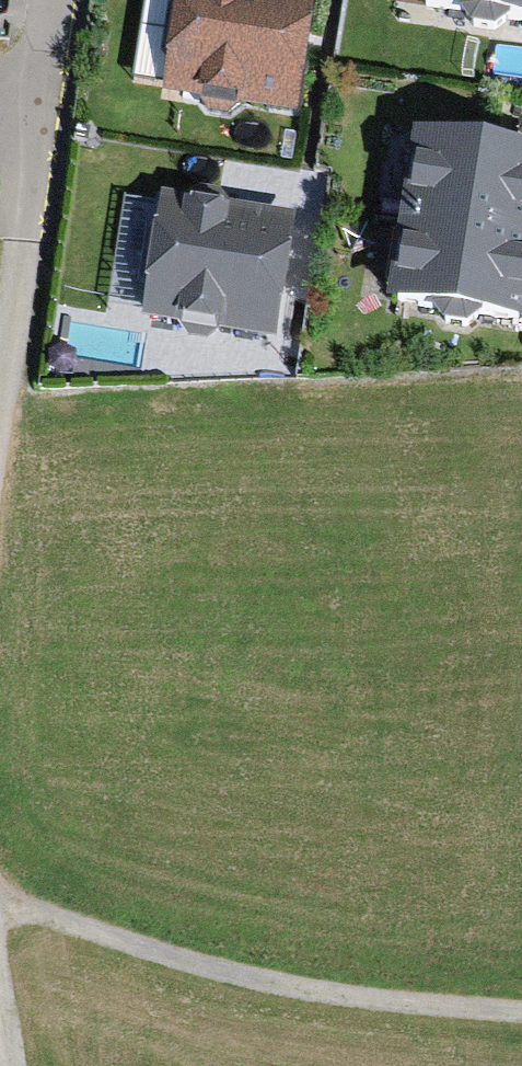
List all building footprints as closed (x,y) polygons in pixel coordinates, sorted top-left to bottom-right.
[(296,114),(314,0),(179,0),(164,93),(199,99),(211,113),(227,116),(241,106),(296,114)] [(416,7),(464,14),(471,25),(495,29),(509,20),(521,23),(521,0),(417,0),(416,7)] [(414,134),(389,304),(436,311),(444,323),(467,328),(481,317),(521,323),(521,152),(414,134)] [(142,314),(275,336),(286,275),(296,216),(162,194),(142,314)]
